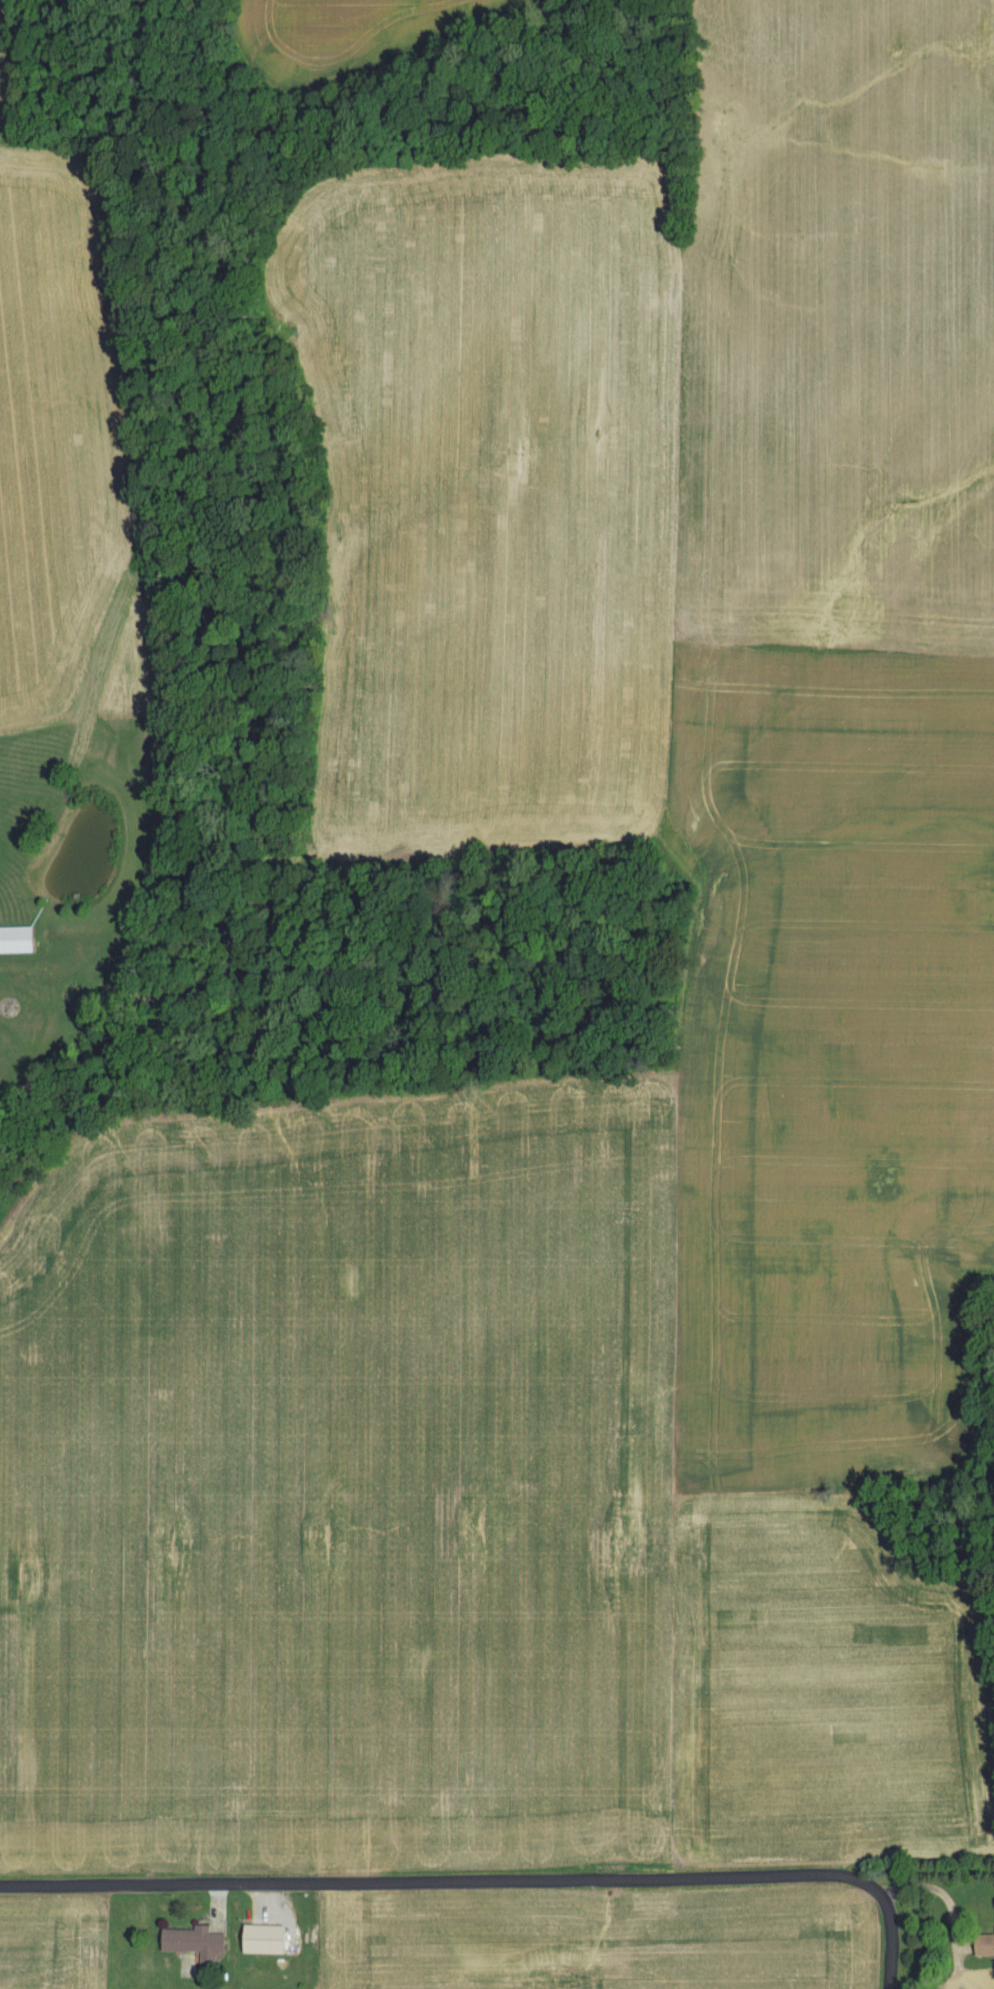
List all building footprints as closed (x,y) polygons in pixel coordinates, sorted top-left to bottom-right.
[(39,929),(0,929),(0,954),(39,954),(39,929)] [(240,1956),(284,1956),(284,1927),(240,1927),(240,1956)] [(199,1954),(199,1966),(213,1966),(213,1955),(223,1955),(223,1934),(208,1934),(208,1928),(194,1928),(194,1932),(159,1931),(159,1954),(199,1954)]
